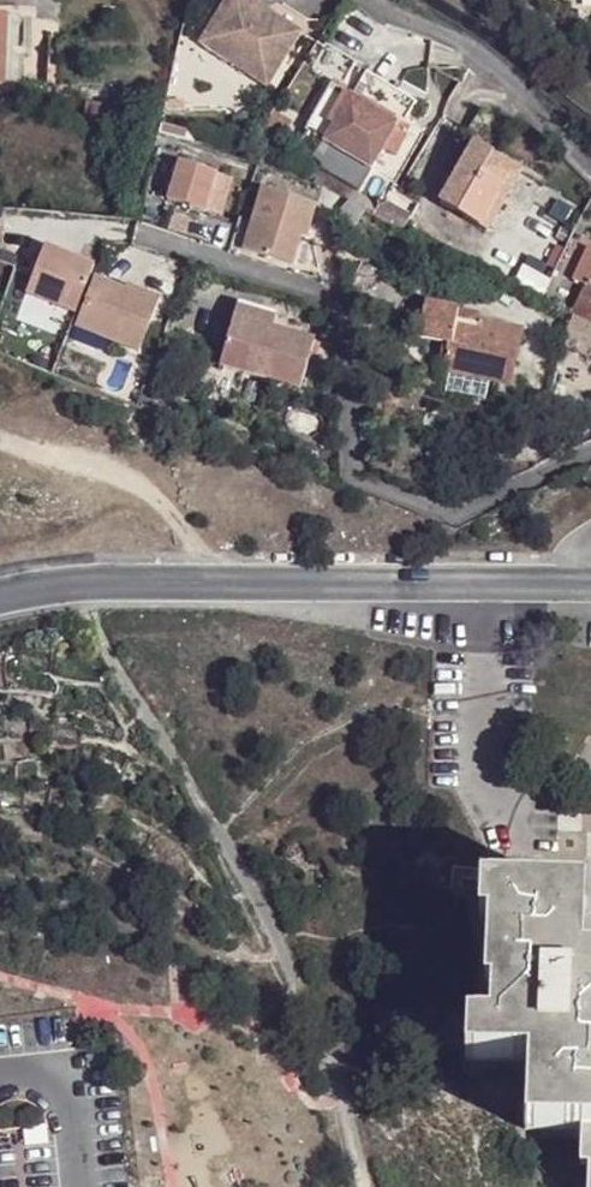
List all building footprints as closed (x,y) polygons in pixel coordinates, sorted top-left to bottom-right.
[(259,0),(224,0),(198,41),(268,84),(303,28),(259,0)] [(5,25),(4,91),(26,91),(25,52),(16,52),(16,25),(5,25)] [(311,124),(304,135),(325,156),(324,159),(360,182),(385,143),(397,124),(400,120),(348,87),(353,80),(348,76),(360,55),(330,36),(314,61),(337,76),(308,121),(311,124)] [(348,87),(400,120),(416,94),(365,61),(353,80),(348,87)] [(185,99),(168,98),(166,110),(185,109),(185,99)] [(120,105),(83,100),(79,132),(117,136),(120,105)] [(492,132),(473,123),(438,183),(488,213),(501,192),(490,186),(508,154),(486,144),(492,132)] [(408,130),(397,124),(385,143),(396,150),(408,130)] [(501,192),(524,152),(492,132),(486,144),(508,154),(490,186),(501,192)] [(176,164),(165,200),(202,212),(213,176),(176,164)] [(268,173),(245,235),(298,254),(312,223),(305,220),(317,190),(268,173)] [(232,182),(213,176),(202,212),(221,218),(232,182)] [(344,203),(334,213),(343,230),(347,233),(361,212),(344,203)] [(170,214),(165,231),(182,237),(188,220),(170,214)] [(37,231),(18,277),(67,296),(85,249),(37,231)] [(513,236),(499,261),(541,283),(554,257),(513,236)] [(582,249),(570,271),(574,275),(564,296),(582,305),(590,310),(590,253),(582,249)] [(352,285),(356,298),(396,320),(410,291),(340,254),(338,258),(344,266),(352,285)] [(88,266),(69,310),(133,336),(155,282),(120,267),(117,276),(88,266)] [(278,301),(247,290),(228,356),(307,382),(321,335),(271,318),(278,301)] [(582,305),(567,332),(590,345),(590,310),(582,305)] [(510,383),(520,332),(457,319),(458,312),(426,306),(419,339),(451,347),(447,368),(510,383)] [(480,889),(478,924),(487,925),(484,992),(490,993),(489,1024),(467,1023),(465,1057),(527,1060),(525,1127),(581,1132),(590,1132),(590,959),(581,959),(584,892),(488,888),(488,890),(480,889)] [(581,1132),(579,1167),(588,1167),(587,1186),(590,1186),(590,1132),(581,1132)]
